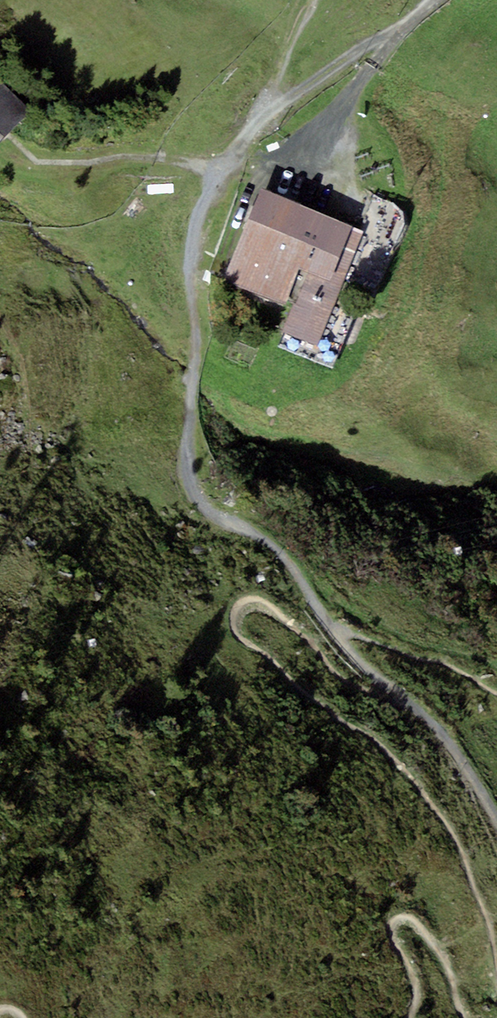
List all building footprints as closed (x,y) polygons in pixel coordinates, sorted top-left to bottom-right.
[(33,109),(0,77),(0,142),(33,109)] [(364,230),(260,189),(224,279),(293,306),(283,331),(318,345),(364,230)]
